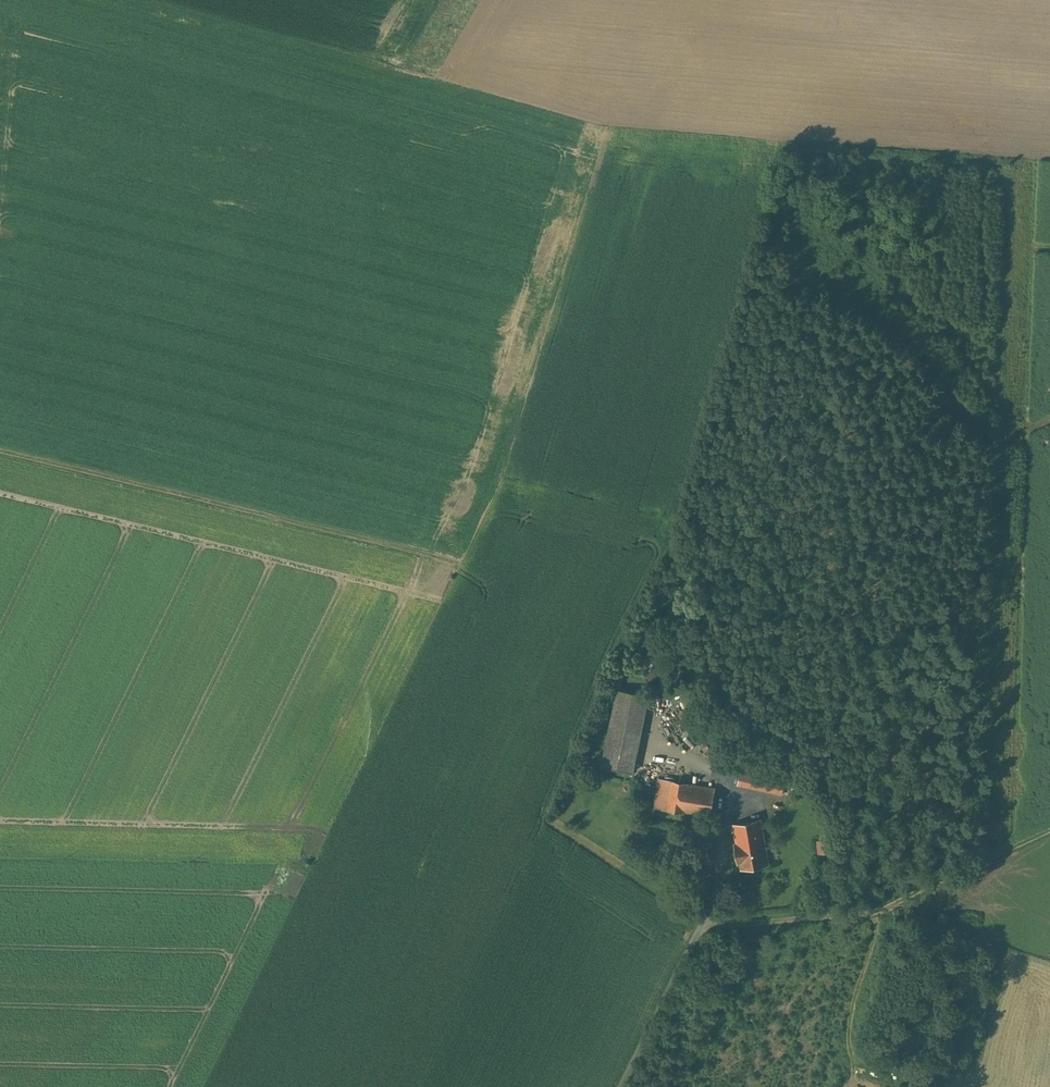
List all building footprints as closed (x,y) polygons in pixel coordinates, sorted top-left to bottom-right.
[(647,695),(614,690),(601,764),(634,771),(647,695)] [(784,781),(741,771),(738,784),(781,794),(784,781)] [(689,781),(659,777),(654,808),(683,812),(684,811),(711,815),(716,789),(688,784),(689,781)] [(767,863),(760,819),(735,824),(742,868),(767,863)] [(938,920),(945,922),(947,915),(941,913),(938,920)]
